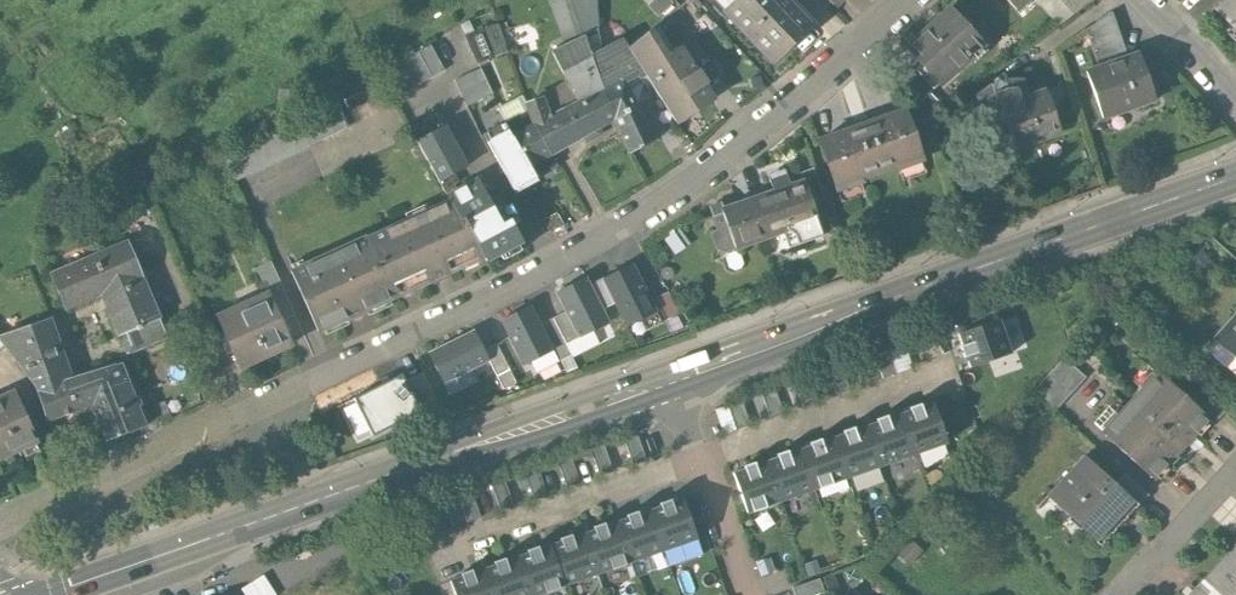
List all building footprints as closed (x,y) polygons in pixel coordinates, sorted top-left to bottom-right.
[(578,106),(600,94),(590,60),(582,38),(597,31),(595,0),(564,0),(562,1),(574,40),(551,51),(578,106)] [(724,13),(737,0),(712,0),(724,13)] [(724,13),(771,64),(812,26),(787,0),(737,0),(724,13)] [(1018,10),(1029,0),(1009,0),(1018,10)] [(1058,28),(1099,0),(1031,0),(1058,28)] [(1214,12),(1235,36),(1235,0),(1226,0),(1214,12)] [(952,7),(908,47),(942,85),(986,45),(952,7)] [(496,12),(466,20),(469,30),(498,22),(496,12)] [(1087,29),(1100,69),(1126,61),(1110,13),(1087,29)] [(506,53),(496,27),(467,39),(477,65),(506,53)] [(647,35),(627,52),(645,80),(673,123),(708,100),(677,49),(664,59),(647,35)] [(636,84),(645,80),(627,52),(621,44),(590,60),(600,94),(625,87),(635,81),(636,84)] [(417,53),(430,78),(444,71),(430,46),(417,53)] [(405,60),(418,84),(430,78),(417,53),(405,60)] [(1137,57),(1126,61),(1100,69),(1086,73),(1102,120),(1153,104),(1137,57)] [(392,66),(406,91),(418,84),(405,60),(392,66)] [(912,67),(898,80),(916,108),(931,94),(912,67)] [(485,83),(479,69),(453,81),(460,94),(485,83)] [(994,86),(977,96),(986,121),(979,124),(991,157),(1059,132),(1044,92),(1028,98),(1022,82),(1006,82),(998,78),(994,86)] [(485,83),(460,94),(466,107),(491,95),(485,83)] [(653,141),(625,87),(600,94),(608,125),(615,121),(629,154),(653,141)] [(578,106),(545,122),(557,152),(608,125),(600,94),(578,106)] [(496,110),(503,125),(511,141),(531,131),(524,108),(526,107),(521,98),(496,110)] [(530,167),(557,152),(545,122),(539,102),(526,107),(524,108),(531,131),(511,141),(530,167)] [(335,106),(297,123),(308,148),(346,131),(335,106)] [(908,115),(820,146),(835,191),(923,161),(908,115)] [(481,136),(490,152),(511,141),(503,125),(481,136)] [(463,168),(443,130),(416,145),(436,182),(463,168)] [(539,181),(530,167),(511,141),(490,152),(514,195),(539,181)] [(774,194),(754,202),(767,238),(791,229),(798,249),(824,239),(804,184),(792,188),(787,174),(769,181),(774,194)] [(397,294),(487,251),(478,234),(472,237),(462,217),(453,196),(370,235),(397,294)] [(501,199),(462,217),(472,237),(478,234),(487,251),(489,257),(521,242),(512,223),(518,220),(511,204),(505,207),(501,199)] [(767,238),(754,202),(722,213),(720,206),(709,210),(717,234),(710,236),(714,249),(724,254),(736,250),(767,238)] [(688,247),(678,233),(664,243),(673,257),(688,247)] [(322,329),(397,294),(370,235),(295,271),(322,329)] [(128,241),(53,274),(69,310),(103,295),(121,336),(128,333),(161,319),(128,241)] [(592,282),(604,307),(618,300),(630,324),(659,309),(635,260),(592,282)] [(259,270),(270,296),(284,290),(272,264),(259,270)] [(589,275),(560,289),(581,334),(610,320),(604,307),(592,282),(589,275)] [(222,324),(247,375),(297,351),(272,300),(222,324)] [(533,303),(504,317),(527,362),(555,347),(533,303)] [(0,335),(0,339),(11,353),(37,388),(48,421),(93,406),(107,443),(146,428),(121,366),(74,381),(51,318),(0,335)] [(1215,341),(1235,360),(1235,318),(1215,341)] [(169,337),(161,319),(128,333),(136,351),(169,337)] [(998,321),(951,338),(968,383),(1014,366),(998,321)] [(476,328),(432,350),(446,379),(491,357),(476,328)] [(11,353),(0,339),(0,361),(11,353)] [(910,345),(891,348),(894,370),(914,366),(910,345)] [(1055,409),(1085,375),(1063,355),(1033,389),(1055,409)] [(410,371),(362,394),(381,433),(429,410),(427,406),(414,379),(410,371)] [(431,371),(414,379),(427,406),(444,398),(431,371)] [(1158,373),(1130,402),(1177,447),(1205,417),(1158,373)] [(16,390),(0,397),(0,458),(38,441),(16,390)] [(934,400),(900,413),(917,459),(951,446),(934,400)] [(1150,477),(1177,447),(1130,402),(1102,432),(1150,477)] [(900,413),(866,425),(883,471),(917,459),(900,413)] [(866,425),(832,438),(850,484),(883,471),(866,425)] [(832,438),(799,451),(816,496),(850,484),(832,438)] [(799,451),(765,463),(782,509),(816,496),(799,451)] [(1085,454),(1047,494),(1094,538),(1132,498),(1115,482),(1085,454)] [(748,521),(782,509),(765,463),(731,476),(748,521)] [(1132,498),(1138,504),(1147,494),(1124,472),(1115,482),(1132,498)] [(685,500),(653,511),(667,550),(699,539),(685,500)] [(635,561),(667,550),(653,511),(622,522),(635,561)] [(603,572),(635,561),(622,522),(590,533),(603,572)] [(590,533),(558,544),(572,583),(603,572),(590,533)] [(1202,579),(1220,594),(1235,594),(1235,543),(1202,579)] [(558,544),(526,555),(540,594),(572,583),(558,544)] [(495,566),(505,594),(537,594),(540,594),(526,555),(495,566)] [(495,566),(463,578),(469,594),(505,594),(495,566)] [(797,586),(800,594),(806,594),(828,587),(825,576),(797,586)] [(1202,579),(1187,594),(1220,594),(1202,579)] [(231,594),(267,594),(262,585),(231,594)]
